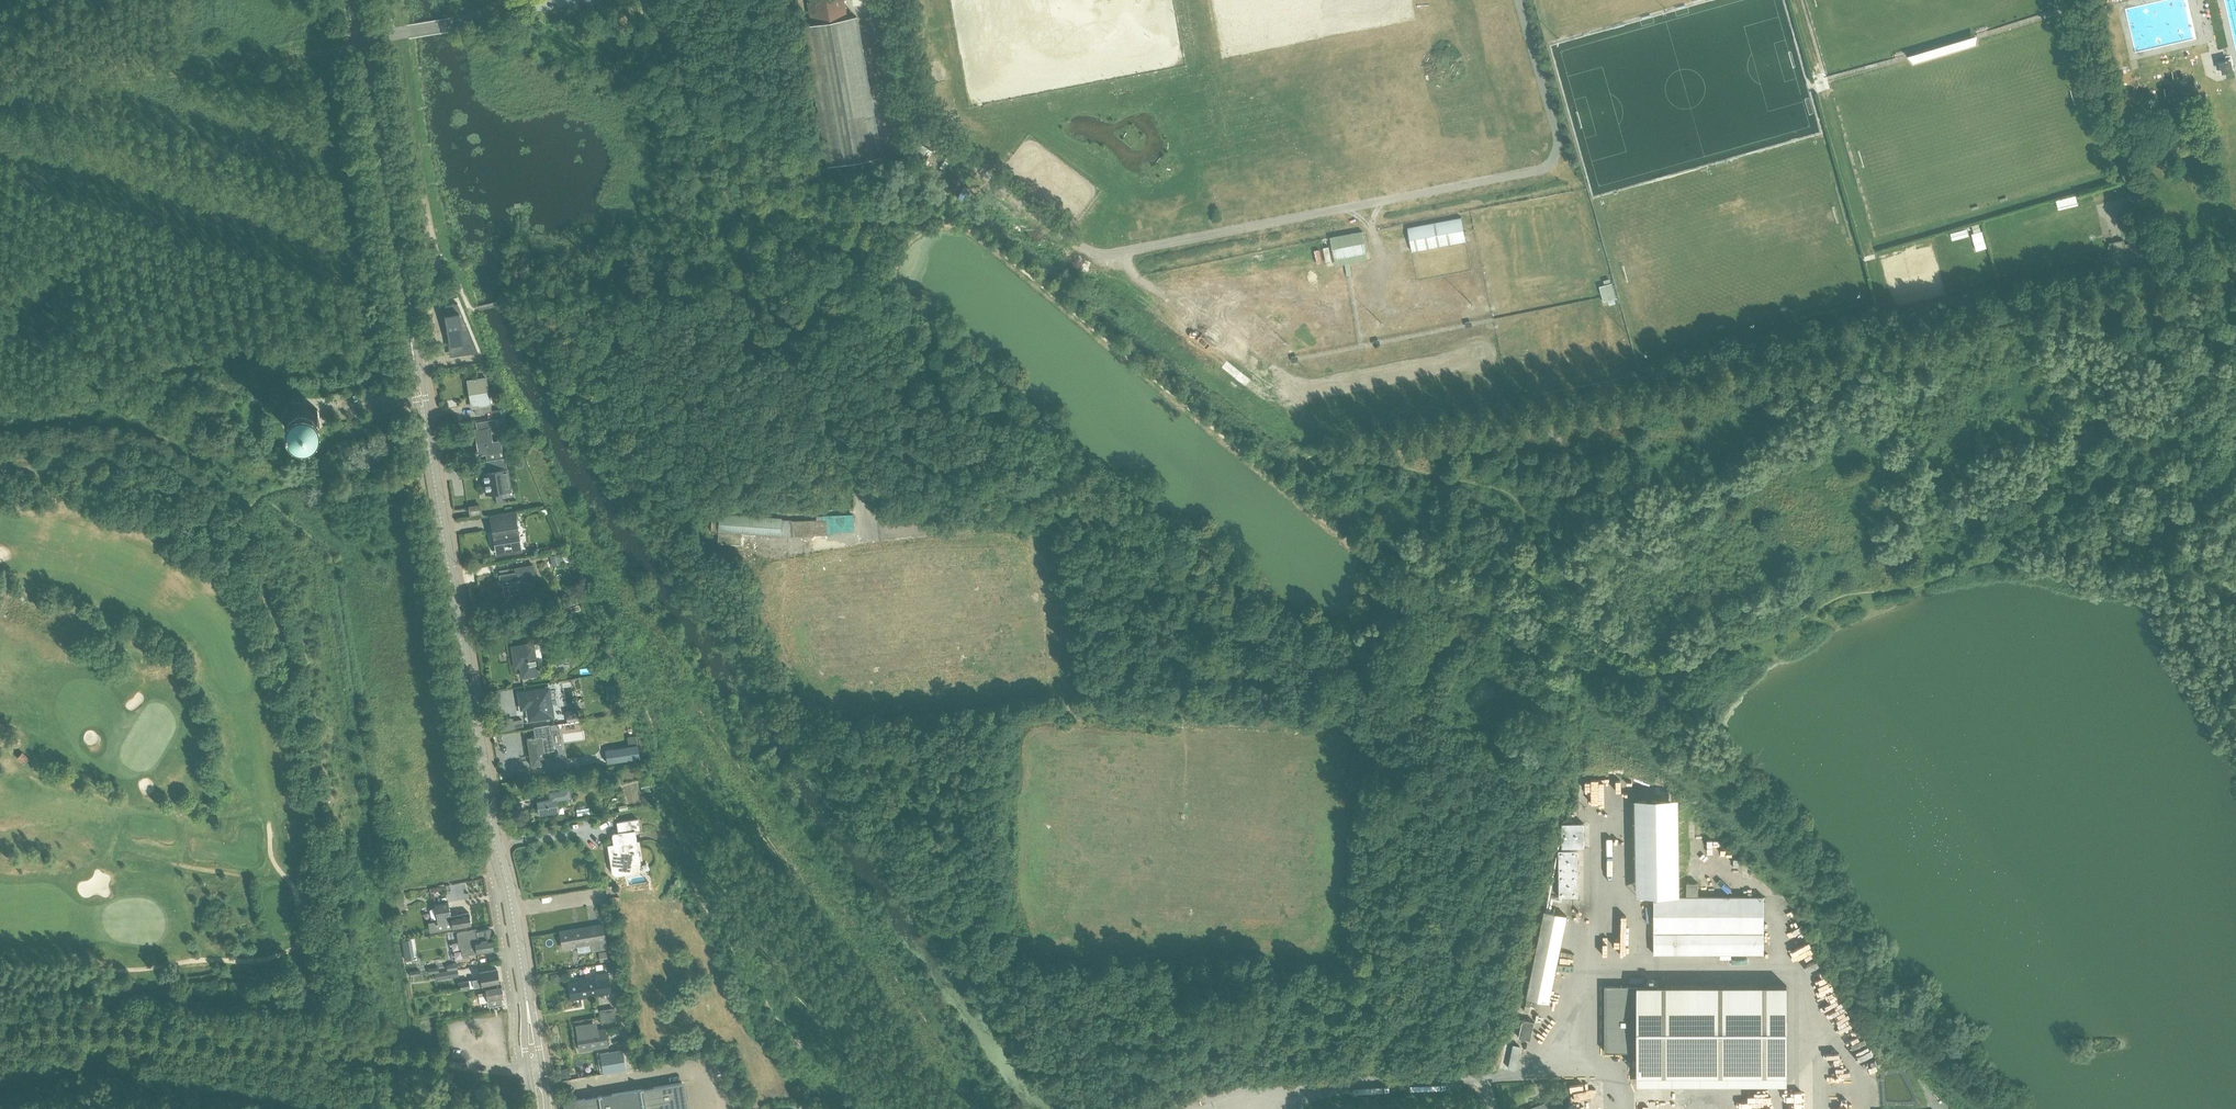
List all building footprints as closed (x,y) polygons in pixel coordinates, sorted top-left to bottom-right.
[(812,24),(818,23),(818,22),(846,17),(844,0),(813,0),(813,1),(808,2),(812,24)] [(818,23),(812,24),(802,26),(828,167),(882,157),(857,16),(847,18),(846,17),(818,22),(818,23)] [(2219,62),(2222,74),(2234,71),(2231,59),(2219,62)] [(2053,198),(2055,207),(2071,203),(2069,194),(2053,198)] [(1466,241),(1462,218),(1408,228),(1412,252),(1466,241)] [(1961,228),(1949,231),(1950,238),(1963,234),(1961,228)] [(1979,228),(1968,231),(1973,249),(1984,246),(1979,228)] [(1331,238),(1335,259),(1367,253),(1363,231),(1331,238)] [(1617,298),(1613,282),(1600,286),(1604,302),(1617,298)] [(446,305),(445,305),(447,314),(446,314),(447,318),(448,322),(446,323),(447,332),(450,348),(471,345),(472,345),(466,331),(464,326),(467,326),(458,303),(452,304),(452,305),(446,306),(446,305)] [(486,377),(468,379),(471,407),(475,406),(476,414),(487,413),(488,418),(501,416),(500,410),(491,411),(490,404),(486,377)] [(318,421),(320,420),(318,409),(316,410),(312,405),(305,402),(305,401),(292,403),(292,405),(287,409),(286,415),(283,416),(285,428),(288,427),(293,432),(299,435),(300,438),(311,436),(311,433),(317,427),(318,421)] [(479,453),(485,452),(486,459),(505,456),(504,449),(510,448),(508,439),(492,441),(490,427),(496,426),(495,419),(476,422),(477,428),(475,428),(479,453)] [(499,470),(482,472),(486,493),(497,491),(510,489),(509,483),(506,462),(498,464),(499,470)] [(469,505),(471,514),(480,512),(478,504),(469,505)] [(489,515),(496,554),(522,549),(515,511),(489,515)] [(713,515),(711,532),(719,533),(718,544),(741,546),(741,534),(792,537),(793,536),(828,534),(827,532),(854,531),(853,516),(817,517),(817,521),(792,522),(792,521),(713,515)] [(539,524),(545,531),(551,525),(545,518),(539,524)] [(562,552),(550,556),(553,566),(565,563),(562,552)] [(535,580),(533,565),(515,568),(515,573),(500,575),(501,583),(502,583),(504,594),(527,591),(525,582),(535,580)] [(538,674),(536,667),(544,666),(540,642),(511,647),(515,667),(520,666),(522,677),(538,674)] [(551,648),(554,660),(566,656),(562,644),(551,648)] [(565,709),(562,681),(554,682),(556,710),(565,709)] [(526,698),(520,699),(521,709),(528,708),(530,720),(553,716),(549,688),(525,692),(526,698)] [(541,735),(550,734),(548,725),(532,727),(533,736),(526,737),(531,766),(545,763),(541,735)] [(638,744),(605,750),(607,763),(640,758),(638,744)] [(579,759),(561,762),(563,769),(580,766),(579,759)] [(1624,770),(1596,771),(1597,801),(1607,801),(1608,824),(1624,823),(1623,798),(1626,798),(1624,770)] [(556,800),(570,798),(569,788),(547,791),(548,798),(537,800),(539,815),(558,812),(556,800)] [(1679,799),(1634,800),(1636,895),(1653,895),(1681,895),(1679,799)] [(638,819),(630,820),(617,822),(619,832),(615,833),(614,833),(613,834),(613,835),(612,835),(612,836),(614,844),(608,845),(612,871),(612,872),(613,873),(614,874),(615,875),(616,875),(617,875),(618,875),(634,873),(634,872),(640,871),(641,869),(640,864),(641,863),(635,829),(640,829),(638,819)] [(1584,823),(1562,823),(1562,848),(1584,847),(1584,823)] [(1578,895),(1578,850),(1559,850),(1559,895),(1578,895)] [(1653,895),(1653,930),(1653,954),(1765,954),(1765,895),(1681,895),(1653,895)] [(438,922),(430,923),(432,932),(453,928),(472,925),(469,912),(451,915),(449,902),(435,904),(437,917),(438,922)] [(1527,996),(1548,1000),(1566,914),(1545,910),(1527,996)] [(1584,922),(1584,931),(1593,931),(1592,922),(1584,922)] [(563,948),(578,945),(579,952),(607,947),(604,924),(560,931),(563,948)] [(1796,938),(1808,934),(1805,924),(1793,927),(1796,938)] [(460,941),(463,955),(494,950),(492,938),(490,929),(470,932),(470,930),(457,932),(459,941),(460,941)] [(1583,941),(1582,954),(1580,953),(1579,960),(1590,960),(1592,935),(1585,934),(1584,941),(1583,941)] [(1828,962),(1815,938),(1799,947),(1794,938),(1788,941),(1800,964),(1808,960),(1810,965),(1803,969),(1808,979),(1815,976),(1818,980),(1833,972),(1830,966),(1821,970),(1819,966),(1828,962)] [(474,987),(485,985),(499,983),(497,968),(480,971),(481,978),(473,979),(474,987)] [(435,973),(436,980),(459,976),(458,969),(435,973)] [(569,982),(571,999),(600,994),(599,991),(611,989),(608,972),(596,974),(597,978),(569,982)] [(1830,985),(1836,982),(1833,975),(1826,979),(1830,985)] [(460,982),(461,989),(470,987),(469,980),(460,982)] [(1819,993),(1826,990),(1823,981),(1816,983),(1819,993)] [(499,983),(485,985),(487,996),(482,997),(483,1001),(488,1001),(489,1007),(503,1004),(502,998),(504,998),(501,983),(499,983)] [(1788,1072),(1788,983),(1605,983),(1605,1052),(1638,1052),(1638,1072),(1788,1072)] [(1828,990),(1831,994),(1822,1001),(1834,1017),(1852,1002),(1837,983),(1828,990)] [(600,1010),(601,1016),(615,1014),(614,1008),(600,1010)] [(1848,1021),(1845,1017),(1840,1020),(1846,1029),(1860,1020),(1855,1011),(1848,1015),(1850,1019),(1848,1021)] [(615,1014),(601,1016),(602,1023),(616,1020),(615,1014)] [(1517,1036),(1529,1039),(1533,1020),(1521,1018),(1517,1036)] [(577,1034),(580,1050),(608,1045),(605,1029),(599,1030),(597,1022),(575,1025),(577,1034)] [(1849,1042),(1852,1048),(1870,1039),(1863,1026),(1853,1031),(1857,1039),(1849,1042)] [(622,1050),(600,1053),(603,1073),(625,1069),(622,1050)] [(569,1068),(560,1069),(562,1078),(571,1076),(569,1068)] [(565,1108),(687,1108),(682,1082),(564,1102),(565,1108)] [(562,1090),(563,1096),(574,1095),(573,1088),(562,1090)] [(1591,1090),(1583,1091),(1584,1098),(1593,1097),(1591,1090)] [(1521,1108),(1556,1108),(1551,1098),(1521,1108)]
